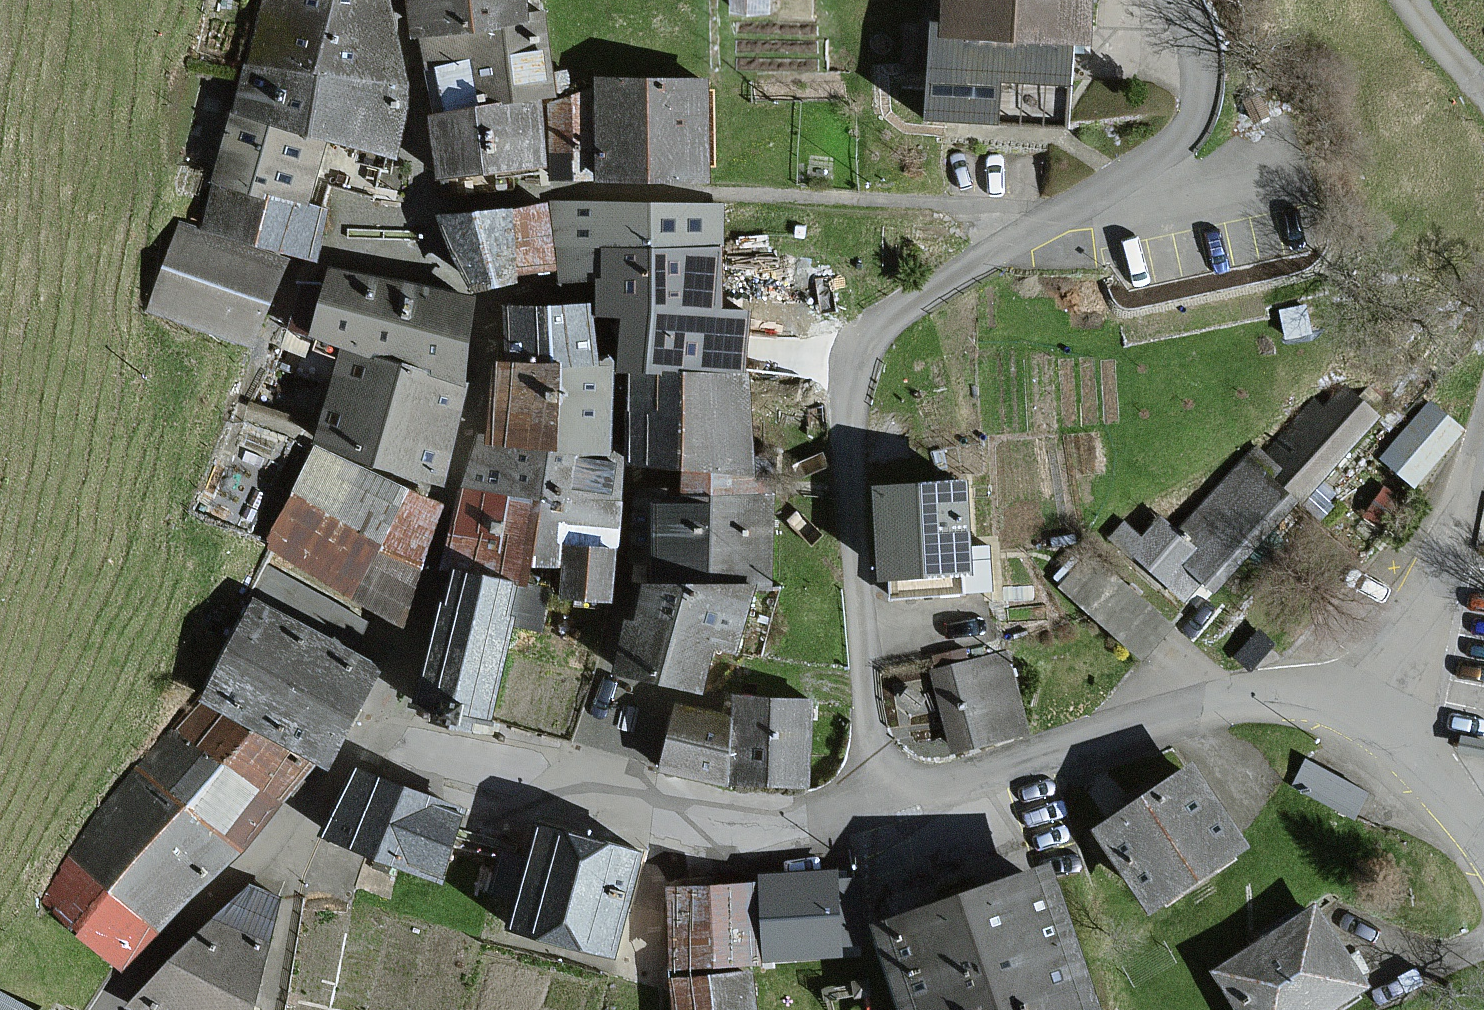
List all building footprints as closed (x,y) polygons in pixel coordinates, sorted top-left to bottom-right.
[(246,61),(410,85),(386,0),(264,0),(246,61)] [(413,34),(422,32),(529,18),(527,0),(409,0),(413,34)] [(954,33),(945,33),(942,119),(1072,123),(1075,39),(1083,39),(1084,0),(955,0),(954,33)] [(422,32),(434,115),(540,101),(556,99),(545,16),(529,18),(422,32)] [(404,154),(409,97),(410,85),(246,61),(233,112),(327,135),(404,154)] [(595,78),(595,87),(595,178),(708,178),(708,78),(595,78)] [(552,178),(595,178),(595,87),(552,104),(552,178)] [(548,163),(540,101),(434,115),(430,116),(438,177),(548,163)] [(323,153),(327,135),(233,112),(216,182),(310,205),(323,153)] [(318,246),(327,209),(322,208),(310,205),(216,182),(205,228),(316,255),(318,246)] [(722,248),(722,207),(555,208),(555,269),(556,282),(601,282),(601,313),(626,313),(653,312),(652,249),(722,248)] [(483,283),(518,283),(518,269),(518,208),(441,215),(483,283)] [(518,208),(518,269),(555,269),(555,208),(518,208)] [(284,259),(182,224),(152,310),(254,345),(284,259)] [(652,249),(653,312),(626,313),(626,370),(632,370),(751,369),(751,299),(723,299),(722,248),(652,249)] [(333,264),(311,338),(346,348),(470,383),(472,312),(472,303),(464,299),(393,281),(333,264)] [(510,303),(506,355),(565,360),(591,362),(596,311),(510,303)] [(443,479),(470,383),(346,348),(318,444),(443,479)] [(557,450),(565,360),(506,355),(496,354),(494,378),(489,435),(488,443),(545,449),(557,450)] [(617,365),(591,362),(565,360),(557,450),(609,454),(617,365)] [(632,472),(666,472),(753,471),(756,471),(755,369),(751,369),(632,370),(632,472)] [(1284,469),(1277,477),(1301,500),(1305,495),(1378,416),(1346,387),(1324,410),(1315,402),(1267,454),(1284,469)] [(1460,427),(1428,401),(1380,460),(1412,486),(1460,427)] [(474,433),(469,490),(541,496),(545,449),(488,443),(489,435),(474,433)] [(1277,477),(1284,469),(1267,454),(1256,444),(1250,451),(1176,530),(1162,517),(1142,539),(1127,524),(1114,538),(1182,600),(1191,590),(1201,580),(1215,592),(1291,510),(1301,500),(1277,477)] [(266,548),(407,620),(440,507),(318,446),(266,548)] [(545,449),(541,496),(535,564),(566,567),(568,545),(616,549),(624,456),(609,454),(557,450),(545,449)] [(753,497),(753,484),(753,471),(666,472),(666,488),(637,488),(637,501),(637,560),(658,559),(658,585),(757,585),(775,585),(775,539),(775,497),(753,497)] [(973,569),(967,483),(878,489),(884,574),(973,569)] [(469,490),(462,489),(445,554),(534,575),(535,567),(535,564),(541,496),(469,490)] [(616,549),(568,545),(566,567),(564,594),(611,598),(616,549)] [(499,721),(521,624),(544,629),(554,587),(457,565),(430,682),(454,688),(449,709),(499,721)] [(740,652),(757,585),(658,585),(648,585),(639,621),(628,619),(615,669),(705,692),(717,646),(740,652)] [(381,667),(255,601),(203,700),(318,763),(328,768),(381,667)] [(1006,654),(933,672),(953,752),(1026,734),(1006,654)] [(809,699),(738,697),(735,782),(806,785),(809,699)] [(318,763),(203,700),(140,770),(235,846),(318,763)] [(729,716),(678,704),(665,766),(715,778),(729,716)] [(327,834),(441,879),(468,811),(354,766),(327,834)] [(1246,845),(1193,767),(1102,828),(1155,906),(1246,845)] [(140,770),(71,857),(162,930),(235,846),(140,770)] [(541,826),(514,926),(617,953),(644,853),(541,826)] [(124,970),(162,930),(71,857),(37,899),(124,970)] [(881,923),(911,1009),(1095,1009),(1045,866),(881,923)] [(827,867),(758,872),(764,952),(833,947),(827,867)] [(747,884),(674,887),(678,963),(751,960),(747,884)] [(164,966),(131,1007),(137,1009),(254,1009),(278,897),(251,886),(164,966)] [(1222,965),(1249,1009),(1329,1009),(1368,986),(1319,906),(1222,965)] [(674,977),(677,1009),(750,1009),(747,971),(674,977)] [(0,993),(0,1009),(31,1009),(0,993)]
